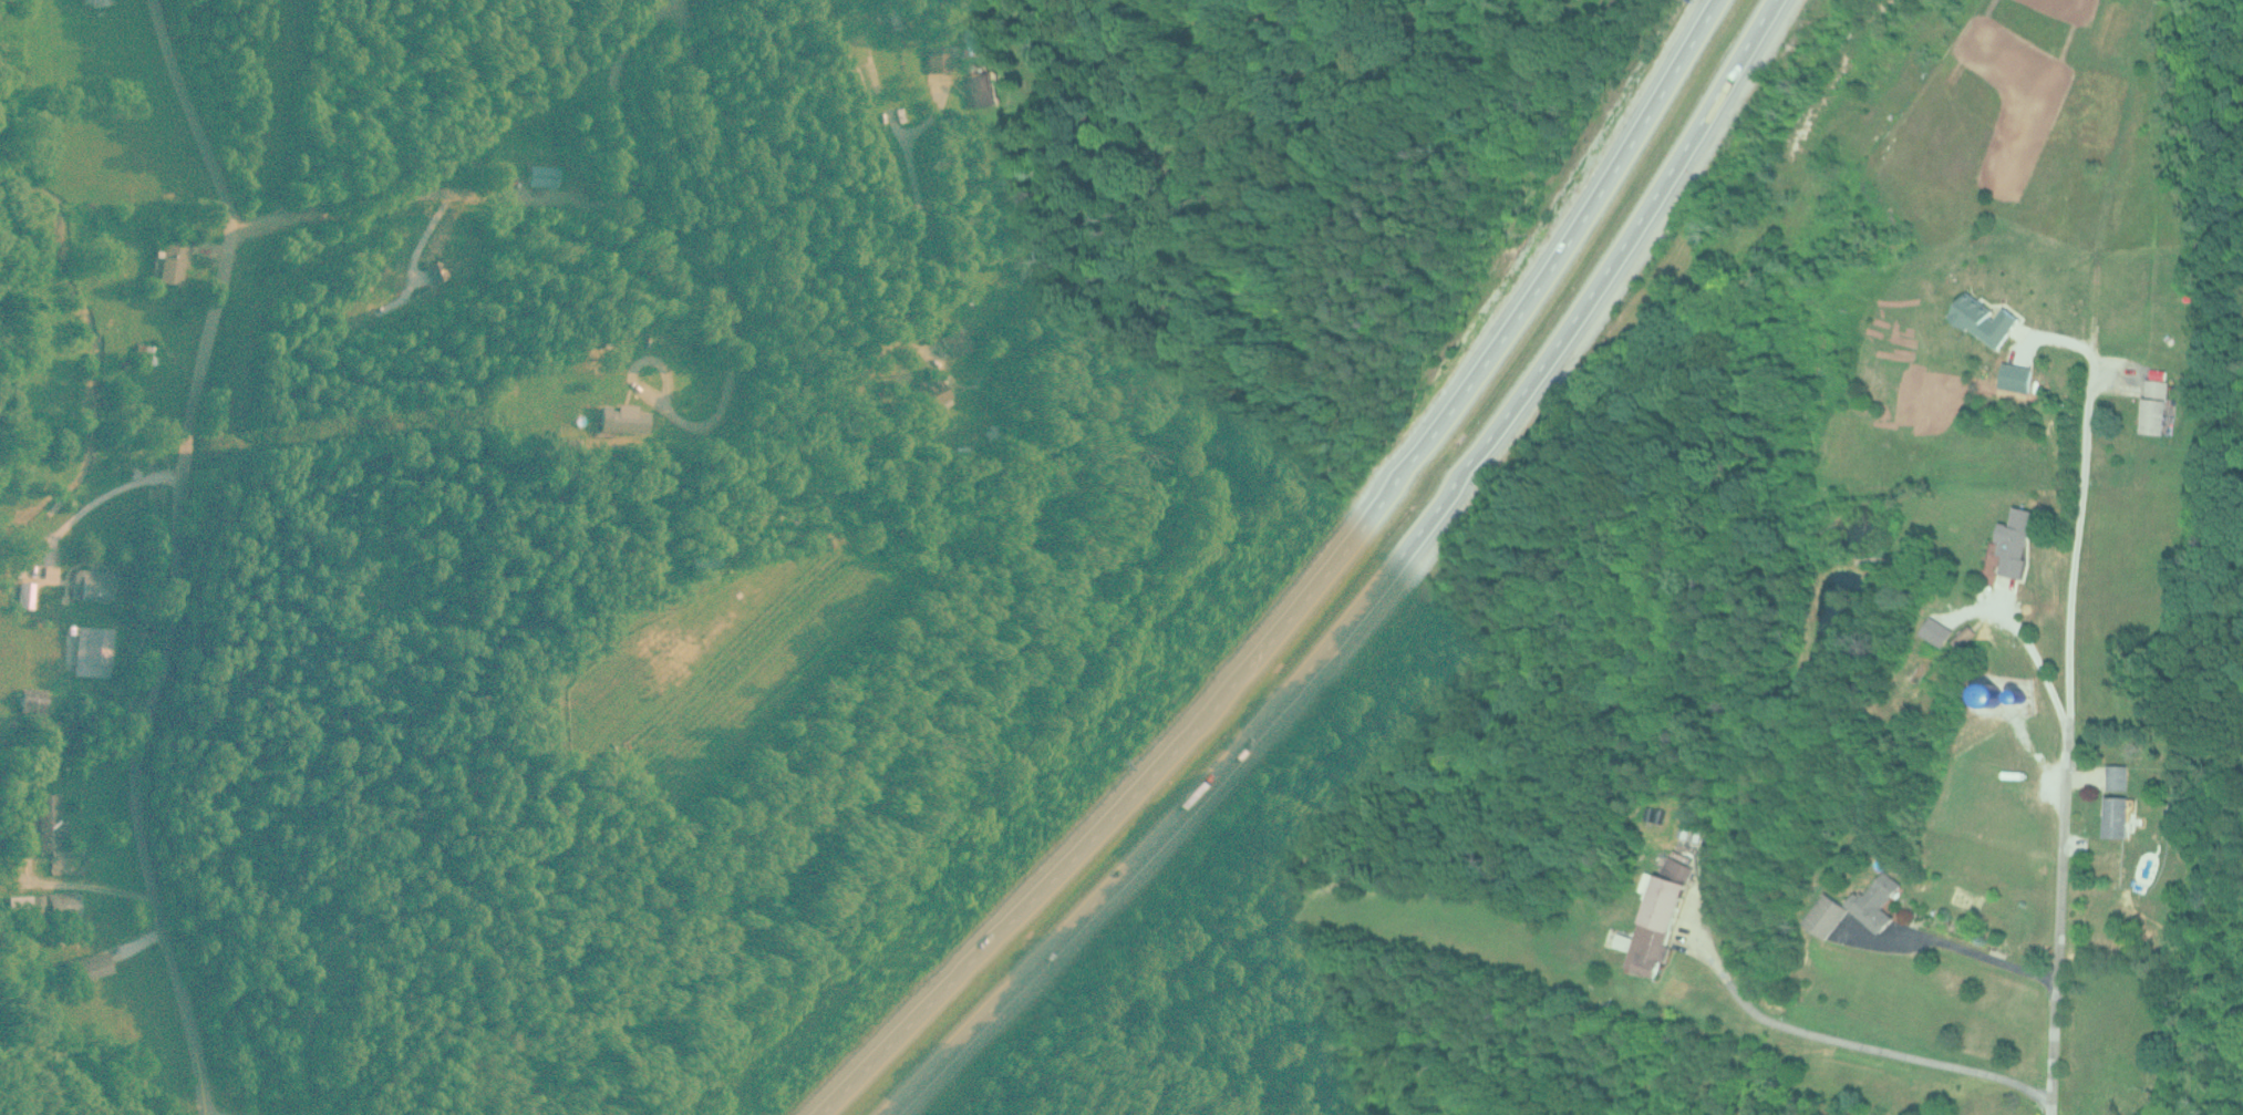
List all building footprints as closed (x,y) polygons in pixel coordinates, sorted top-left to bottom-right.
[(924,44),(925,71),(945,71),(945,44),(924,44)] [(996,105),(991,71),(964,75),(968,108),(996,105)] [(524,184),(556,186),(557,165),(525,164),(524,184)] [(180,284),(186,241),(160,238),(155,281),(180,284)] [(131,362),(153,364),(155,345),(133,344),(131,362)] [(2139,432),(2163,434),(2169,380),(2144,378),(2139,432)] [(634,410),(597,410),(597,434),(634,434),(634,410)] [(2000,522),(1994,552),(2002,553),(1998,573),(2021,577),(2034,510),(2013,506),(2010,523),(2000,522)] [(111,594),(113,570),(71,567),(68,598),(103,600),(104,594),(111,594)] [(32,581),(13,581),(13,607),(32,607),(32,581)] [(1952,629),(1932,614),(1920,632),(1940,646),(1952,629)] [(1981,707),(1998,704),(1994,681),(1977,684),(1981,707)] [(2106,791),(2127,791),(2127,765),(2106,765),(2106,791)] [(57,793),(33,793),(33,850),(57,850),(57,793)] [(2104,838),(2128,838),(2128,796),(2104,796),(2104,838)] [(1893,918),(1881,907),(1901,885),(1885,871),(1851,909),(1880,934),(1893,918)] [(78,915),(77,892),(6,895),(7,918),(78,915)] [(1803,923),(1827,940),(1849,910),(1825,893),(1803,923)]
